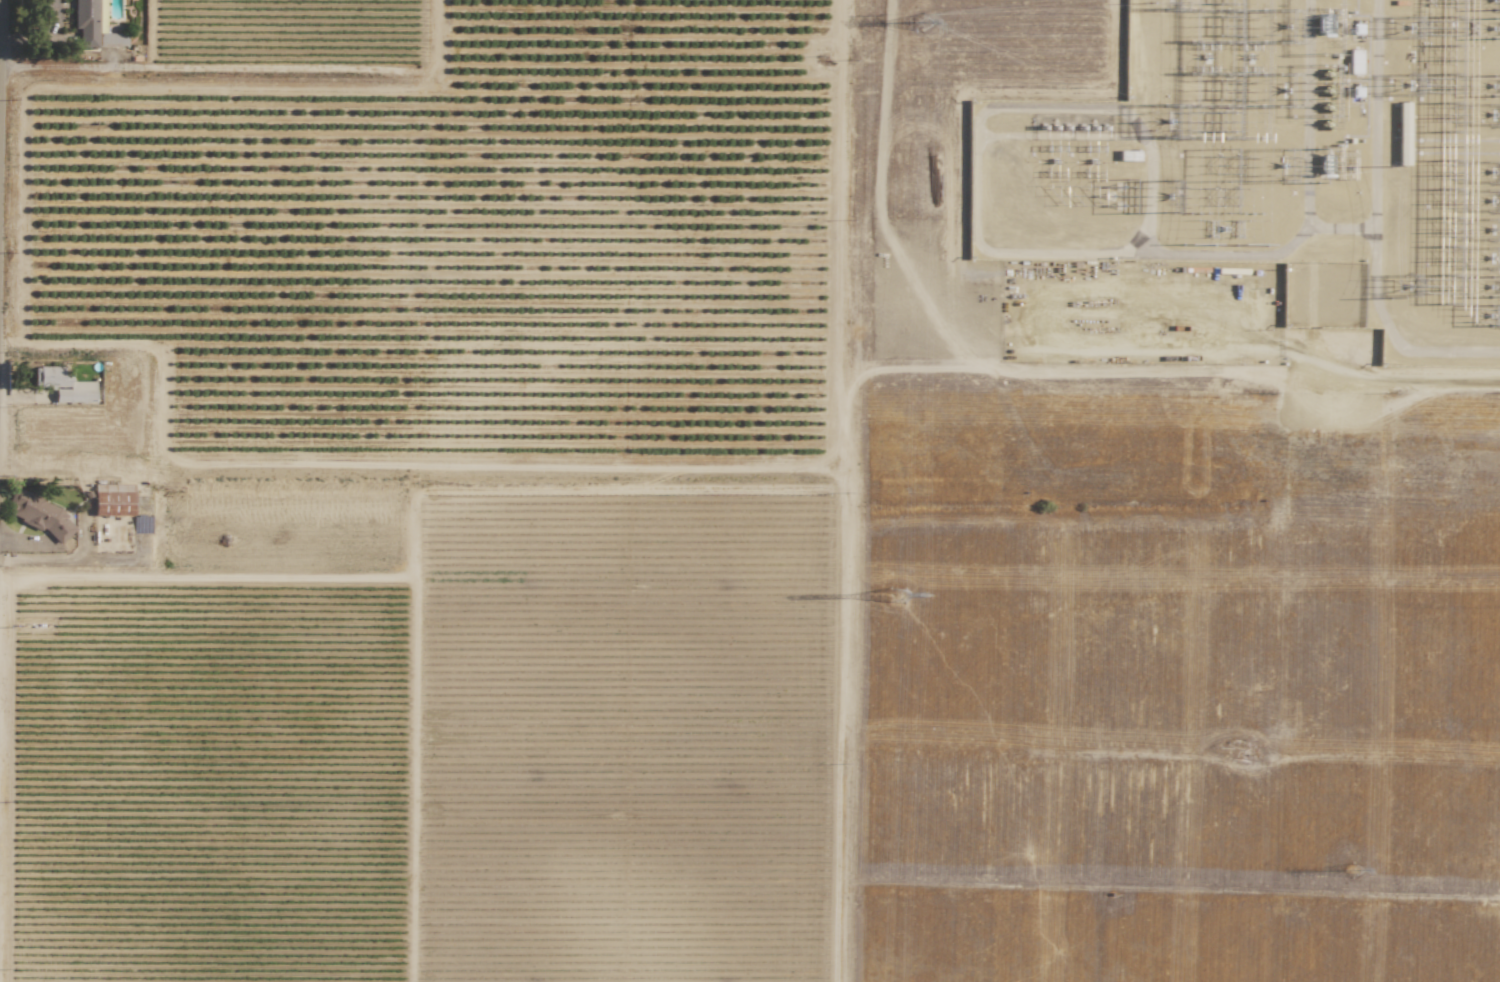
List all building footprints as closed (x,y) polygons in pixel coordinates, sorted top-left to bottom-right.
[(127,47),(127,33),(105,33),(105,19),(105,0),(74,0),(74,28),(79,28),(79,46),(127,47)] [(1408,102),(1398,102),(1397,165),(1407,165),(1408,102)] [(95,381),(67,381),(66,366),(34,366),(34,387),(55,387),(55,402),(95,402),(95,381)] [(133,515),(133,484),(94,484),(93,515),(133,515)] [(76,528),(55,506),(46,503),(41,497),(14,487),(9,500),(14,506),(7,513),(17,516),(23,523),(48,532),(59,544),(76,528)]
